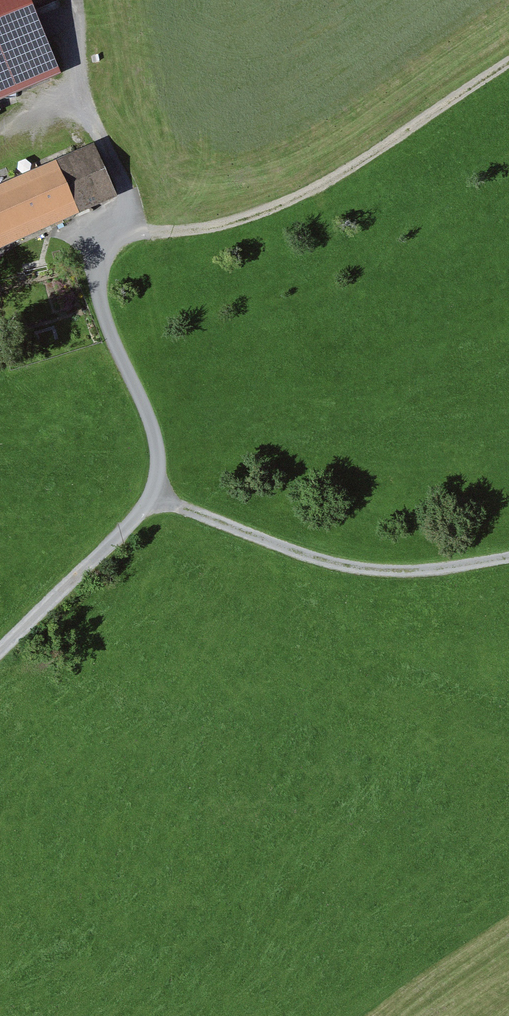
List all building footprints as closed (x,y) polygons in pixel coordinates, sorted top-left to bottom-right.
[(65,77),(33,0),(0,0),(0,104),(65,77)] [(98,145),(0,189),(0,251),(122,197),(98,145)]
